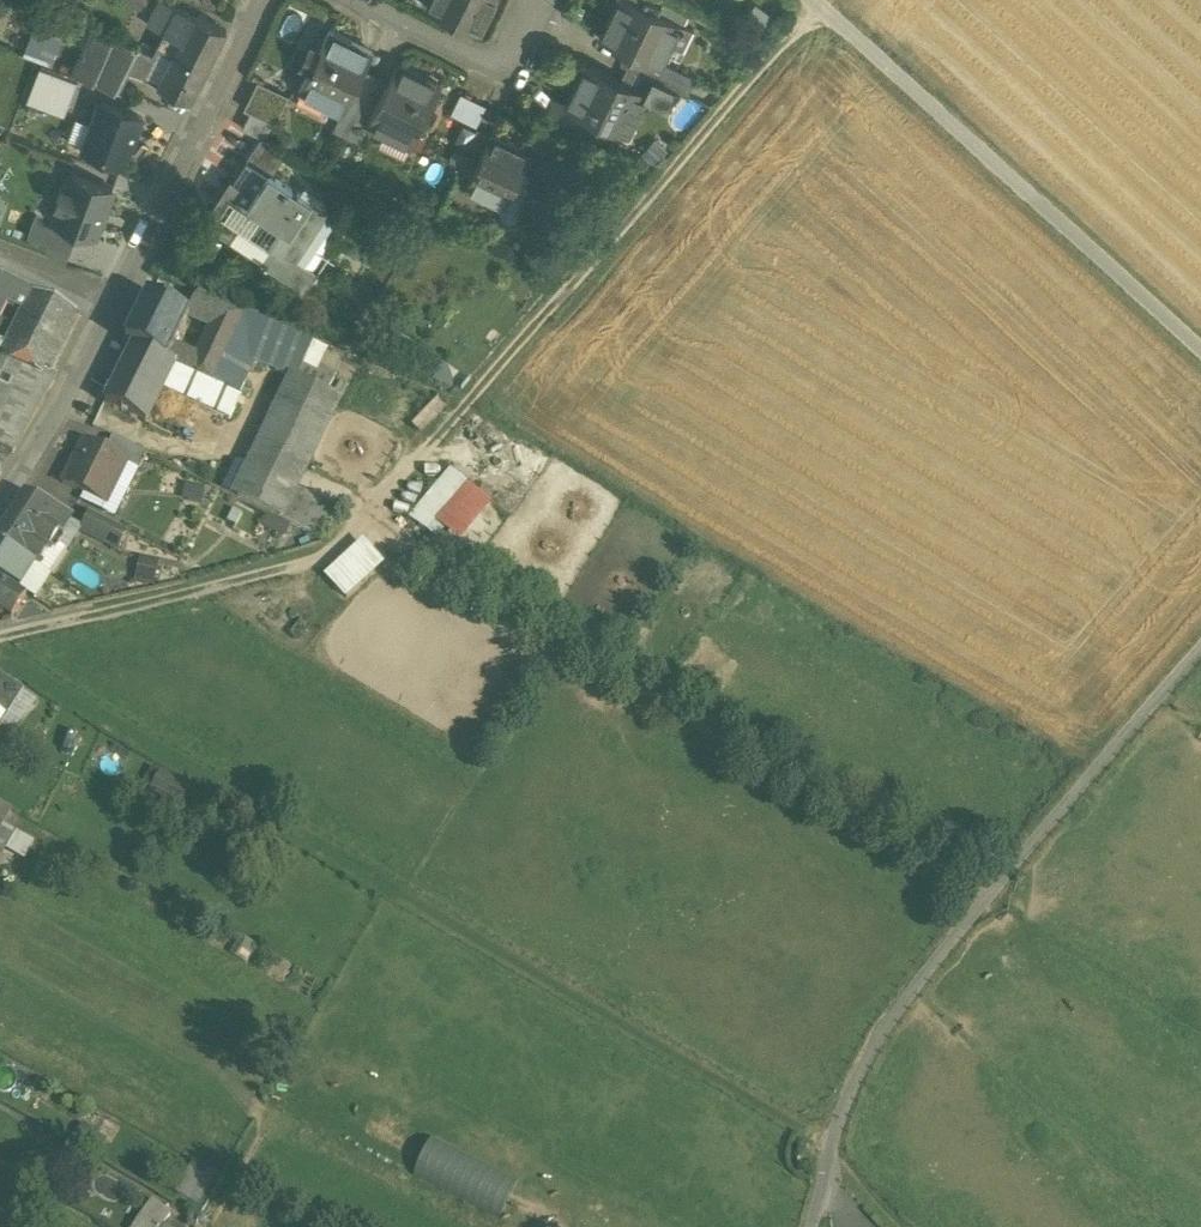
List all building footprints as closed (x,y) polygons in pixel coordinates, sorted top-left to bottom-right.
[(163,0),(161,0),(149,24),(163,31),(165,32),(166,31),(178,7),(163,0)] [(427,5),(479,30),(493,0),(430,0),(427,5)] [(634,0),(616,0),(599,35),(634,52),(659,64),(661,59),(670,42),(679,22),(634,0)] [(180,38),(173,53),(206,69),(226,29),(193,14),(180,38)] [(66,29),(38,18),(25,50),(53,61),(66,29)] [(679,22),(670,42),(683,48),(693,28),(680,21),(679,22)] [(114,38),(92,28),(72,71),(93,79),(101,58),(127,69),(144,77),(156,53),(155,53),(153,52),(138,45),(115,36),(114,38)] [(372,50),(329,30),(299,89),(342,110),(355,84),(372,50)] [(165,32),(163,31),(153,52),(155,53),(156,51),(158,47),(173,53),(180,38),(166,31),(165,32)] [(173,53),(158,47),(156,51),(155,53),(156,53),(144,77),(157,84),(173,53)] [(659,64),(634,52),(627,65),(651,77),(680,91),(686,93),(694,76),(661,59),(659,64)] [(173,53),(157,84),(190,100),(206,69),(173,53)] [(127,69),(101,58),(93,79),(117,89),(127,69)] [(620,77),(586,61),(565,104),(626,134),(645,95),(644,94),(646,91),(645,90),(620,77)] [(369,121),(368,123),(410,143),(439,84),(398,63),(381,97),(369,121)] [(78,79),(40,65),(29,95),(67,109),(78,79)] [(627,65),(626,65),(620,77),(645,90),(651,77),(627,65)] [(680,91),(651,77),(645,90),(646,91),(644,94),(645,95),(671,108),(680,91)] [(246,108),(276,123),(289,95),(260,80),(246,108)] [(368,90),(355,84),(343,108),(356,115),(368,90)] [(460,89),(451,110),(476,121),(486,100),(460,89)] [(381,97),(368,90),(356,115),(369,121),(381,97)] [(141,116),(101,101),(84,146),(123,161),(130,144),(132,145),(138,129),(136,129),(141,116)] [(267,118),(250,110),(242,127),(259,134),(267,118)] [(491,133),(477,126),(465,151),(479,158),(491,133)] [(529,151),(491,133),(479,158),(467,183),(467,184),(503,202),(504,202),(516,179),(529,151)] [(287,148),(260,135),(244,159),(268,175),(270,171),(272,172),(287,148)] [(465,151),(453,176),(467,183),(479,158),(465,151)] [(268,175),(244,159),(232,177),(256,193),(268,175)] [(272,172),(270,171),(268,175),(256,193),(249,203),(251,204),(283,225),(261,259),(285,275),(328,208),(272,172)] [(113,188),(72,173),(66,188),(62,186),(55,204),(60,206),(54,221),(95,236),(113,188)] [(256,193),(232,177),(206,219),(231,236),(251,204),(249,203),(256,193)] [(526,183),(516,179),(504,202),(503,202),(499,210),(500,215),(503,220),(507,222),(512,221),(517,218),(529,193),(529,188),(526,183)] [(38,223),(29,247),(39,250),(48,226),(38,223)] [(0,281),(0,306),(7,310),(22,317),(32,297),(0,281)] [(80,320),(32,297),(22,317),(15,331),(6,350),(44,369),(42,373),(51,378),(52,376),(80,320)] [(222,306),(198,297),(191,311),(215,322),(222,306)] [(187,318),(149,300),(150,299),(147,298),(125,343),(133,348),(167,364),(172,356),(190,318),(188,317),(187,318)] [(314,344),(222,306),(215,322),(212,329),(234,340),(220,370),(213,385),(239,397),(240,396),(244,387),(255,365),(289,379),(290,377),(297,380),(314,344)] [(12,455),(56,379),(52,376),(51,378),(42,373),(44,369),(6,350),(15,331),(1,323),(0,323),(0,449),(12,455)] [(234,340),(212,329),(198,360),(220,370),(234,340)] [(167,364),(133,348),(105,405),(146,425),(163,390),(175,367),(167,364)] [(198,360),(186,355),(172,356),(167,364),(175,367),(213,385),(220,370),(198,360)] [(213,385),(175,367),(163,390),(230,420),(241,396),(240,396),(239,397),(213,385)] [(297,380),(290,377),(289,379),(280,398),(286,401),(253,468),(296,489),(339,402),(297,380)] [(253,391),(244,387),(240,396),(241,396),(249,400),(253,391)] [(147,456),(112,439),(106,453),(127,464),(126,465),(139,472),(147,456)] [(106,453),(84,442),(63,485),(99,503),(109,484),(115,487),(126,465),(127,464),(106,453)] [(296,489),(253,468),(238,500),(323,543),(339,511),(296,490),(296,489)] [(450,468),(410,516),(430,533),(439,523),(470,487),(450,468)] [(495,509),(470,487),(439,523),(463,545),(495,509)] [(23,498),(0,533),(0,544),(36,567),(38,568),(69,520),(23,498)] [(126,533),(91,515),(82,533),(118,551),(126,533)] [(385,566),(361,542),(323,579),(347,604),(385,566)] [(0,544),(0,580),(20,591),(36,567),(0,544)] [(158,564),(144,561),(140,580),(154,583),(158,564)] [(36,567),(20,591),(35,600),(50,576),(38,568),(36,567)] [(0,584),(0,611),(14,619),(26,600),(0,584)] [(8,718),(24,692),(0,677),(0,713),(8,718)] [(203,1198),(215,1172),(194,1163),(182,1189),(203,1198)] [(164,1224),(172,1213),(154,1199),(132,1226),(168,1226),(164,1224)]
